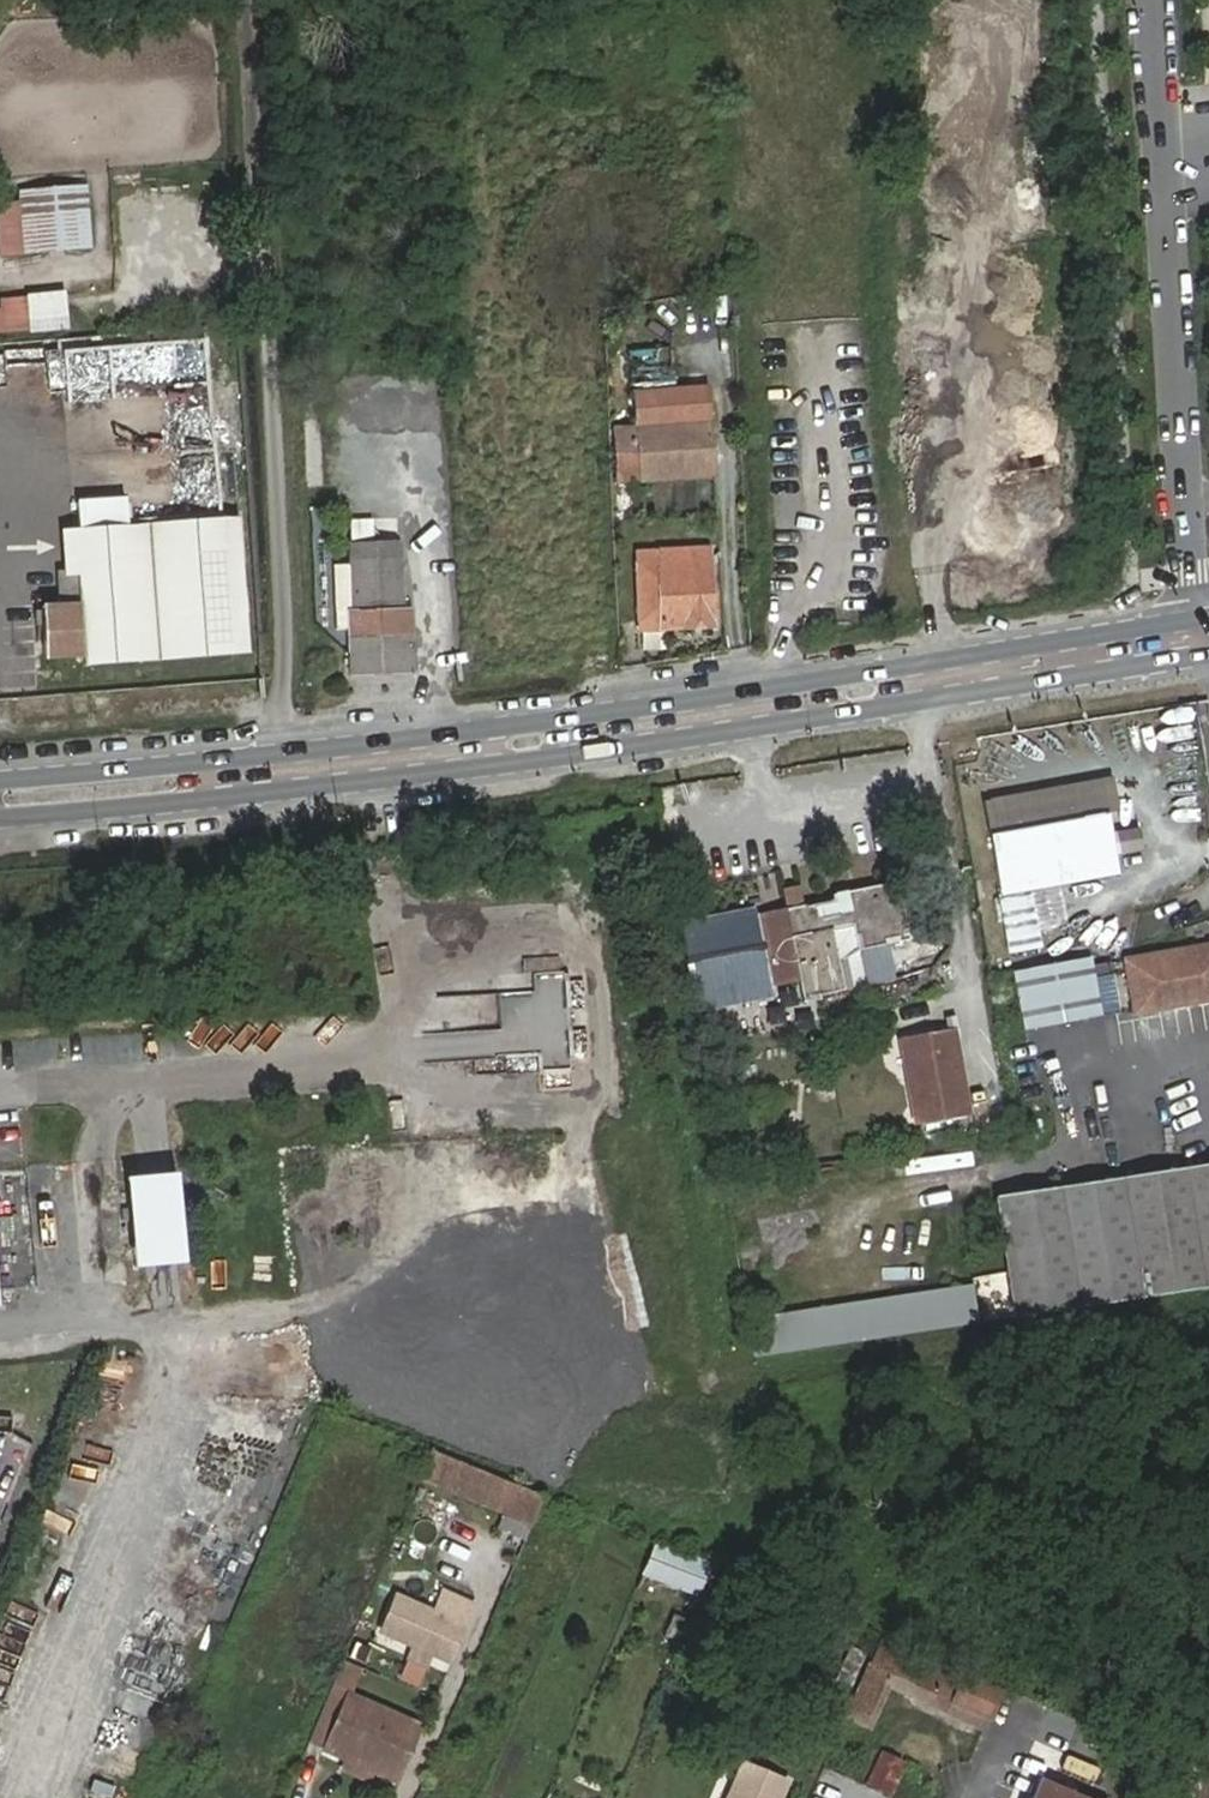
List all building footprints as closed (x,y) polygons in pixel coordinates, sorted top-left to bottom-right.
[(11,193),(15,253),(77,250),(73,188),(11,193)] [(0,295),(0,331),(64,331),(64,294),(0,295)] [(639,378),(669,379),(670,347),(639,347),(639,378)] [(714,477),(709,389),(638,392),(640,429),(642,481),(714,477)] [(642,481),(640,429),(618,430),(620,482),(642,481)] [(116,495),(74,495),(74,520),(116,520),(116,495)] [(72,532),(74,568),(77,652),(78,664),(237,655),(230,523),(72,532)] [(633,552),(637,621),(681,619),(681,626),(708,625),(704,548),(633,552)] [(350,566),(351,615),(345,615),(348,656),(411,653),(408,614),(400,614),(396,565),(350,566)] [(37,601),(38,658),(74,657),(73,601),(37,601)] [(1118,812),(1112,780),(989,801),(994,833),(1108,813),(1118,812)] [(994,833),(987,834),(998,899),(1119,877),(1116,857),(1112,835),(1108,813),(994,833)] [(1142,852),(1138,831),(1112,835),(1116,857),(1142,852)] [(832,903),(752,917),(764,985),(794,978),(801,1003),(836,995),(824,937),(852,930),(856,958),(909,947),(895,880),(832,892),(832,903)] [(1126,962),(1134,1011),(1208,999),(1208,948),(1126,962)] [(425,1065),(572,1056),(566,955),(533,957),(535,977),(499,979),(502,1031),(423,1035),(425,1065)] [(1103,1016),(1094,958),(1010,971),(1020,1031),(1103,1016)] [(789,996),(763,1004),(772,1034),(798,1026),(789,996)] [(748,1005),(753,1038),(772,1035),(767,1002),(748,1005)] [(967,1123),(952,1029),(893,1039),(910,1132),(967,1123)] [(1028,1316),(1208,1285),(1208,1161),(1006,1197),(1028,1316)] [(124,1264),(176,1261),(172,1171),(120,1173),(124,1264)] [(760,1363),(984,1324),(977,1287),(753,1326),(760,1363)] [(447,1453),(433,1484),(527,1527),(541,1496),(447,1453)] [(705,1563),(652,1541),(640,1570),(694,1592),(705,1563)] [(435,1615),(449,1621),(436,1651),(453,1658),(475,1605),(445,1593),(435,1615)] [(436,1651),(449,1621),(435,1615),(388,1595),(375,1626),(436,1651)] [(883,1686),(946,1713),(952,1702),(986,1717),(996,1692),(881,1644),(851,1717),(868,1724),(883,1686)] [(424,1726),(347,1694),(344,1703),(404,1728),(390,1762),(329,1736),(323,1751),(400,1783),(424,1726)] [(344,1703),(329,1736),(390,1762),(404,1728),(344,1703)] [(862,1784),(890,1796),(905,1761),(877,1749),(862,1784)] [(740,1762),(726,1797),(782,1797),(789,1782),(740,1762)] [(1032,1797),(1078,1797),(1039,1781),(1032,1797)]
